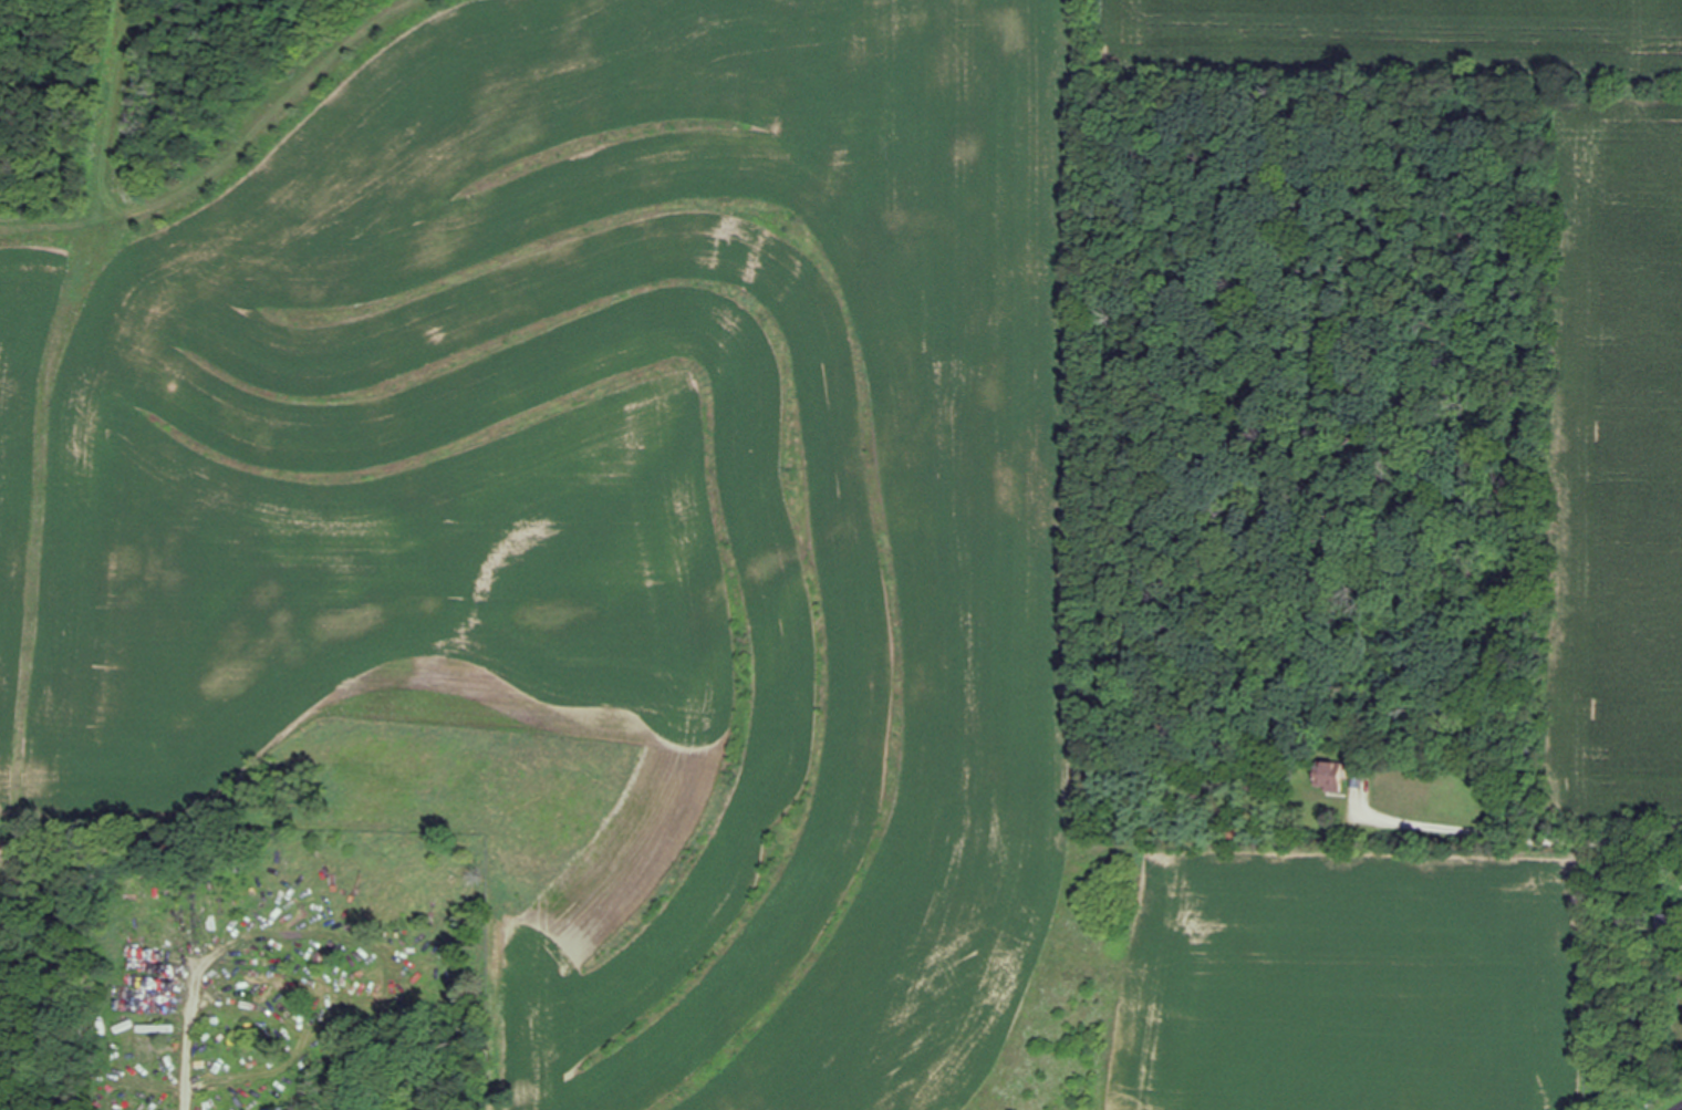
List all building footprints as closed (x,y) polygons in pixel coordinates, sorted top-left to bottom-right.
[(1347,764),(1317,764),(1317,792),(1347,792),(1347,764)]
